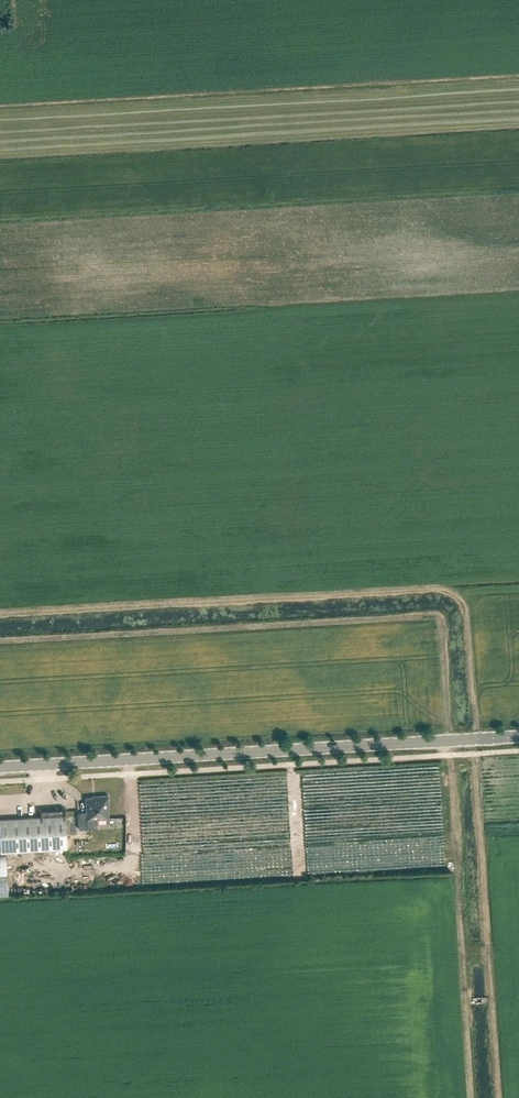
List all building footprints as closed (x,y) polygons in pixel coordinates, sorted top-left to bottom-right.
[(109,818),(109,797),(86,798),(87,812),(79,812),(79,828),(98,827),(98,818),(109,818)] [(66,815),(0,819),(0,837),(1,853),(68,849),(66,815)]
